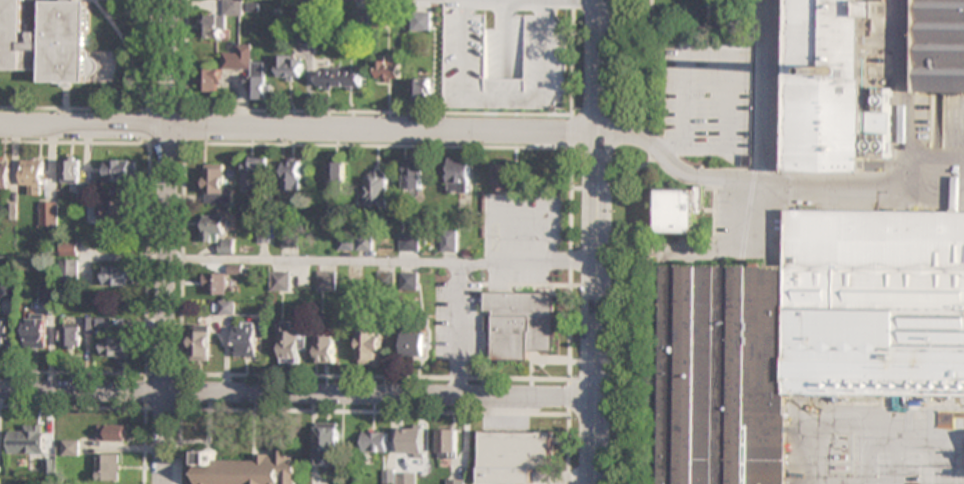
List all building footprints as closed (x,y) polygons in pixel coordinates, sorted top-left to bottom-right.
[(33,30),(34,0),(83,1),(81,83),(72,83),(72,88),(58,88),(58,83),(33,82),(33,70),(0,69),(0,0),(19,0),(19,30),(33,30)] [(224,15),(199,15),(199,37),(224,38),(225,14),(242,15),(242,0),(224,0),(224,15)] [(866,0),(884,0),(884,16),(866,16),(863,172),(787,171),(790,0),(866,0)] [(915,90),(963,91),(963,0),(916,0),(915,90)] [(411,32),(430,32),(430,12),(411,12),(411,32)] [(302,42),(314,42),(314,30),(302,30),(302,42)] [(265,62),(251,62),(251,45),(237,45),(237,52),(221,52),(222,69),(247,69),(247,99),(265,99),(265,62)] [(302,55),(278,55),(278,80),(302,80),(302,55)] [(400,55),(377,55),(377,81),(400,81),(400,55)] [(361,68),(316,68),(316,88),(361,88),(361,68)] [(202,69),(202,92),(220,92),(220,69),(202,69)] [(430,77),(411,77),(411,101),(430,101),(430,77)] [(243,190),(267,190),(267,157),(243,157),(243,190)] [(471,157),(449,157),(449,193),(471,193),(471,157)] [(405,159),(405,193),(424,193),(424,159),(405,159)] [(62,182),(81,183),(82,160),(62,160),(62,182)] [(133,160),(107,160),(107,180),(133,180),(133,160)] [(283,189),(300,189),(300,160),(283,160),(283,189)] [(29,187),(29,195),(43,195),(43,161),(23,161),(23,187),(29,187)] [(345,190),(345,161),(326,161),(326,190),(345,190)] [(205,204),(231,204),(231,185),(224,185),(224,164),(205,164),(205,204)] [(493,193),(512,193),(512,164),(493,164),(493,193)] [(0,165),(0,188),(10,188),(10,165),(0,165)] [(388,170),(367,170),(367,205),(388,205),(388,170)] [(660,189),(695,189),(695,185),(703,185),(703,213),(695,213),(695,233),(660,232),(660,189)] [(135,201),(89,201),(89,223),(135,223),(135,201)] [(42,226),(58,226),(58,202),(42,202),(42,226)] [(785,267),(664,266),(661,483),(785,483),(786,395),(963,397),(963,212),(785,210),(785,267)] [(220,253),(234,253),(234,239),(224,238),(224,213),(203,212),(203,243),(221,243),(220,253)] [(442,252),(457,252),(457,230),(442,230),(442,252)] [(419,234),(401,234),(401,251),(419,251),(419,234)] [(78,255),(78,244),(64,244),(64,255),(78,255)] [(81,259),(62,259),(62,286),(81,286),(81,259)] [(106,285),(136,285),(136,266),(106,266),(106,285)] [(272,291),(291,291),(291,270),(272,270),(272,291)] [(336,270),(318,270),(318,290),(336,290),(336,270)] [(418,272),(402,272),(402,290),(418,290),(418,272)] [(227,294),(227,273),(204,273),(204,294),(227,294)] [(555,351),(556,293),(485,292),(484,315),(492,315),(491,360),(530,360),(530,351),(555,351)] [(26,348),(48,348),(48,314),(26,314),(26,348)] [(12,319),(0,319),(0,346),(12,346),(12,319)] [(257,323),(235,323),(235,357),(257,357),(257,323)] [(280,363),(300,362),(300,352),(307,352),(307,331),(294,331),(294,323),(279,323),(280,363)] [(64,349),(81,349),(81,324),(64,324),(64,349)] [(210,325),(191,325),(191,360),(210,360),(210,325)] [(360,366),(382,366),(382,327),(360,327),(360,366)] [(404,357),(425,357),(425,332),(404,332),(404,357)] [(336,335),(317,335),(317,363),(336,363),(336,335)] [(130,337),(105,337),(105,360),(130,360),(130,337)] [(316,461),(339,461),(339,423),(316,423),(316,461)] [(424,424),(401,424),(401,456),(424,456),(424,424)] [(46,454),(47,425),(21,425),(21,430),(12,430),(11,453),(46,454)] [(128,441),(128,425),(109,425),(109,441),(128,441)] [(438,458),(457,458),(457,429),(438,429),(438,458)] [(388,452),(388,432),(362,432),(362,452),(388,452)] [(478,483),(533,483),(533,471),(553,471),(553,433),(479,432),(478,483)] [(65,455),(83,455),(83,440),(65,440),(65,455)] [(299,460),(291,460),(291,451),(274,451),(274,454),(258,454),(258,461),(217,460),(217,452),(198,452),(198,483),(299,483),(299,460)] [(100,480),(121,480),(121,454),(100,454),(100,480)] [(397,471),(397,483),(416,483),(416,471),(397,471)]
